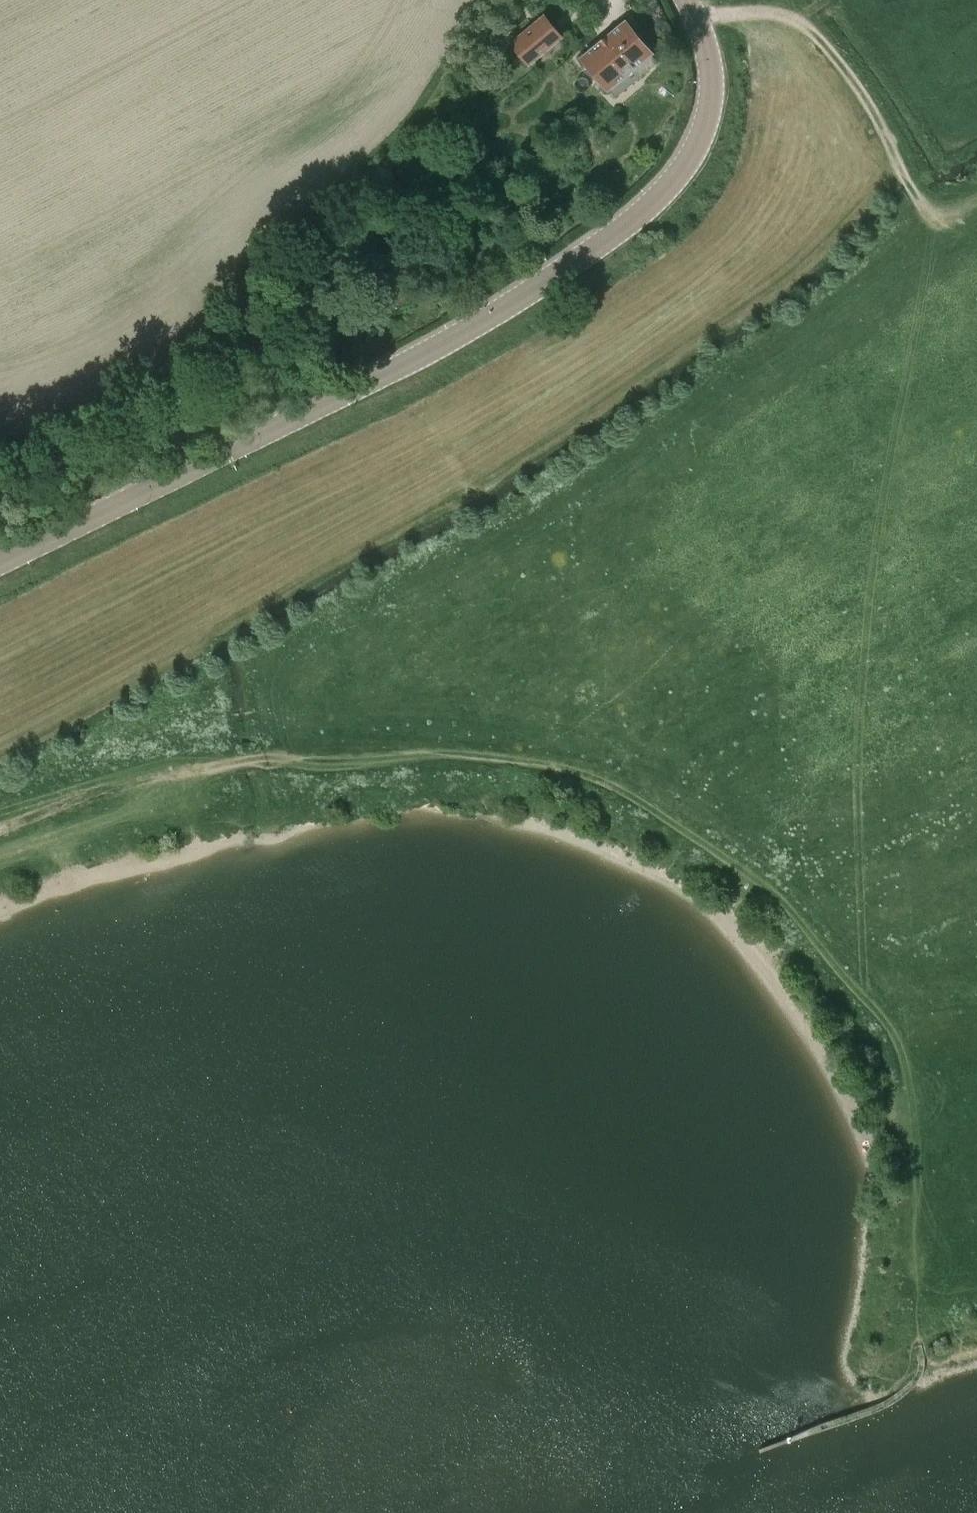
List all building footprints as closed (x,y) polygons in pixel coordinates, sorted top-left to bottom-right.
[(511,44),(530,66),(565,37),(546,14),(511,44)] [(581,57),(608,89),(611,87),(617,94),(657,62),(651,54),(652,53),(624,21),(581,57)] [(320,296),(327,305),(337,297),(330,288),(320,296)]
